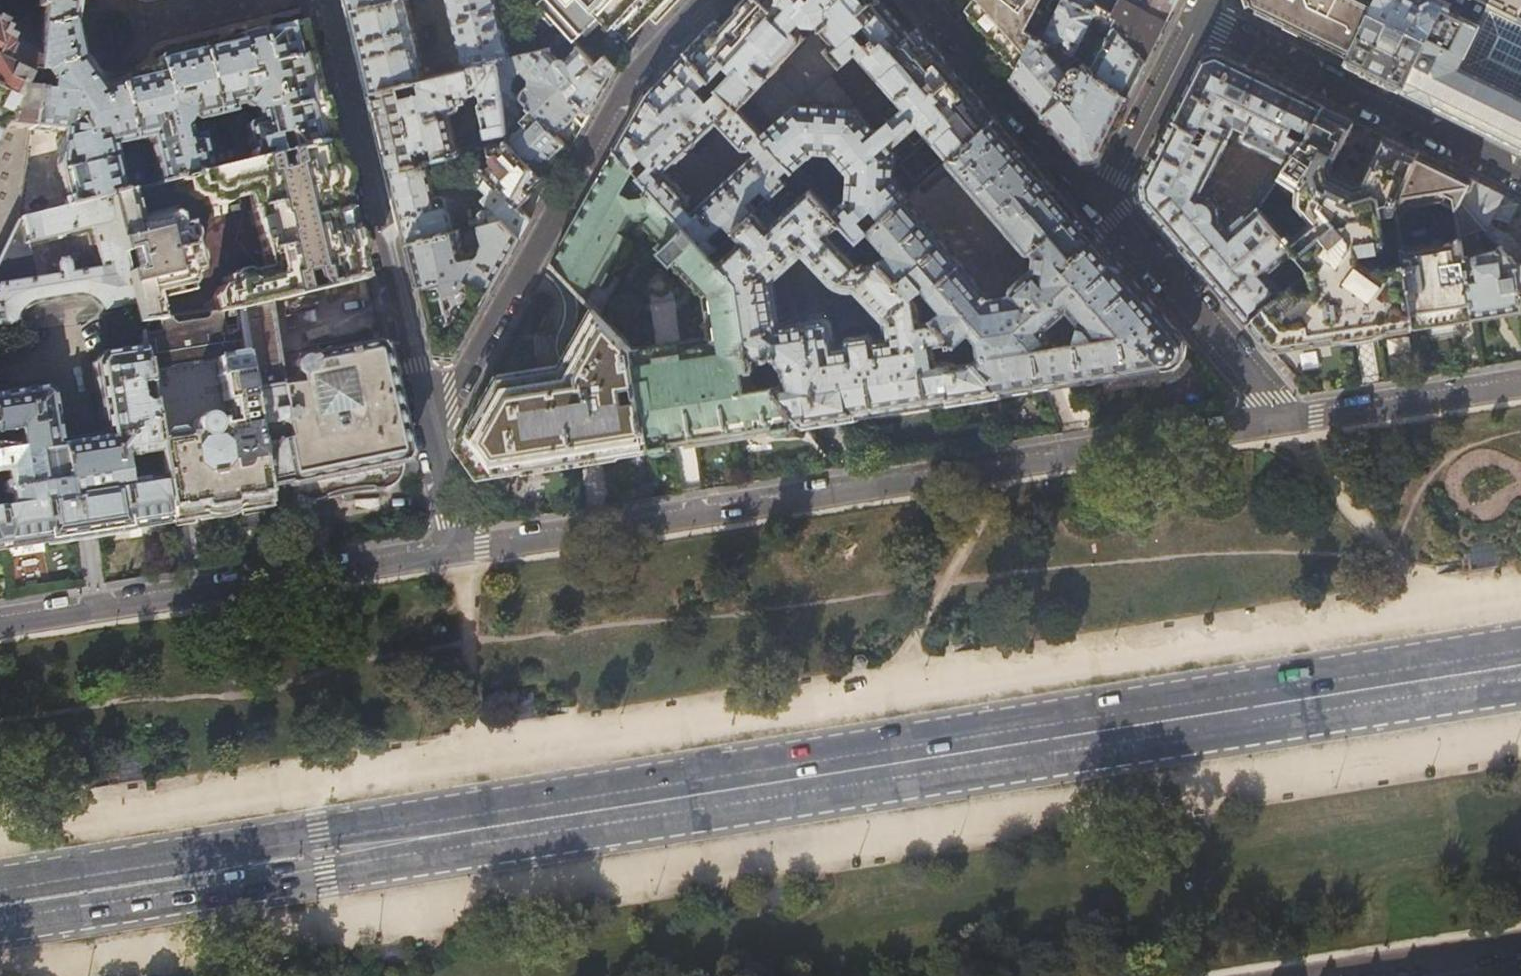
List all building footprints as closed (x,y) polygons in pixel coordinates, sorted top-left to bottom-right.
[(37,56),(35,73),(41,73),(49,82),(48,92),(33,91),(29,129),(60,132),(56,166),(66,207),(108,197),(124,193),(113,147),(147,138),(159,184),(177,180),(215,171),(213,163),(207,164),(200,135),(190,137),(187,127),(185,126),(189,119),(193,121),(193,122),(196,123),(232,114),(231,108),(240,106),(246,110),(246,109),(253,114),(253,115),(255,122),(243,125),(241,128),(249,162),(272,156),(277,155),(273,139),(285,135),(290,152),(334,141),(323,97),(311,49),(305,22),(268,31),(258,33),(257,31),(234,37),(234,39),(223,42),(158,58),(156,59),(155,61),(155,65),(157,71),(146,74),(100,86),(95,80),(80,59),(72,24),(75,0),(43,0),(37,56)] [(352,9),(390,0),(350,0),(352,9)] [(352,9),(363,51),(372,91),(428,78),(409,0),(390,0),(352,9)] [(465,69),(500,61),(513,58),(498,0),(448,0),(465,69)] [(586,0),(523,0),(534,13),(564,45),(571,43),(600,15),(586,0)] [(600,15),(626,43),(653,14),(666,0),(586,0),(600,15)] [(909,34),(880,0),(748,0),(722,27),(715,20),(685,52),(710,79),(720,89),(795,170),(816,151),(833,152),(850,172),(849,197),(833,211),(851,230),(860,240),(906,198),(948,161),(995,119),(944,60),(916,28),(909,34)] [(965,9),(990,37),(1016,68),(1033,34),(1050,0),(972,0),(965,9)] [(1045,32),(1041,30),(1038,37),(1073,55),(1093,14),(1102,26),(1100,28),(1103,32),(1086,66),(1128,97),(1139,77),(1167,20),(1128,0),(1119,0),(1117,3),(1111,0),(1062,0),(1045,32)] [(1177,0),(1128,0),(1167,20),(1172,10),(1177,0)] [(1251,7),(1253,6),(1258,8),(1256,13),(1262,16),(1294,32),(1347,57),(1375,0),(1248,0),(1251,7)] [(1347,57),(1345,62),(1382,80),(1402,90),(1441,6),(1444,0),(1375,0),(1347,57)] [(1487,3),(1520,20),(1520,0),(1480,0),(1487,3)] [(1487,3),(1476,24),(1441,6),(1402,90),(1445,111),(1520,148),(1520,20),(1487,3)] [(549,49),(561,46),(564,45),(534,13),(546,50),(549,49)] [(29,129),(33,91),(33,90),(20,88),(27,72),(35,73),(37,56),(6,40),(8,37),(1,33),(4,28),(0,26),(1,23),(0,22),(0,127),(29,129)] [(1038,37),(1033,34),(1016,68),(1012,78),(1026,94),(1043,114),(1061,96),(1056,90),(1065,74),(1076,56),(1073,55),(1038,37)] [(571,43),(564,45),(561,46),(570,56),(566,60),(562,59),(559,60),(549,49),(546,50),(531,53),(589,115),(600,95),(615,69),(617,67),(607,58),(600,69),(575,43),(571,43)] [(647,93),(636,112),(615,150),(633,170),(649,187),(711,252),(756,211),(761,206),(770,198),(787,182),(797,173),(795,170),(720,89),(708,100),(699,90),(710,79),(685,52),(647,93)] [(531,53),(513,58),(500,61),(502,86),(508,84),(509,85),(509,84),(510,83),(512,80),(512,77),(511,74),(519,65),(528,76),(527,83),(516,93),(556,136),(568,126),(576,118),(583,126),(589,115),(531,53)] [(1295,123),(1311,130),(1322,106),(1271,81),(1217,54),(1203,60),(1185,97),(1155,155),(1140,184),(1142,200),(1184,248),(1248,322),(1283,292),(1267,273),(1294,250),(1282,236),(1259,207),(1258,208),(1231,230),(1218,216),(1220,212),(1219,208),(1218,207),(1217,204),(1215,200),(1210,196),(1206,195),(1202,195),(1236,125),(1245,129),(1243,133),(1243,135),(1243,137),(1245,139),(1290,160),(1305,139),(1291,131),(1295,123)] [(500,61),(465,69),(428,78),(372,91),(382,129),(391,169),(425,161),(435,159),(460,152),(450,112),(456,111),(458,110),(461,107),(461,103),(466,102),(465,97),(476,95),(476,92),(481,94),(483,102),(479,103),(487,136),(507,131),(507,130),(504,102),(502,86),(500,61)] [(1076,87),(1065,74),(1056,90),(1061,96),(1043,114),(1058,132),(1082,160),(1098,158),(1106,141),(1118,117),(1128,97),(1086,66),(1084,64),(1078,73),(1081,84),(1076,87)] [(516,114),(526,103),(516,93),(509,85),(508,84),(502,86),(504,102),(507,130),(519,116),(516,114)] [(556,136),(526,103),(516,114),(519,116),(507,130),(507,131),(508,141),(535,168),(548,157),(557,148),(563,143),(556,136)] [(1283,292),(1248,322),(1261,337),(1269,347),(1274,349),(1276,350),(1324,342),(1414,328),(1402,251),(1397,220),(1394,201),(1415,157),(1417,153),(1384,137),(1362,182),(1356,184),(1332,172),(1330,165),(1353,121),(1322,106),(1311,130),(1305,139),(1290,160),(1279,177),(1274,185),(1277,187),(1283,179),(1295,188),(1296,204),(1309,220),(1290,236),(1286,234),(1282,236),(1294,250),(1310,270),(1283,292)] [(995,119),(948,161),(1025,250),(1028,251),(1031,250),(1034,255),(1034,267),(1013,285),(1011,288),(1012,291),(991,296),(906,198),(860,240),(872,253),(882,243),(890,251),(880,261),(913,297),(925,287),(944,310),(934,319),(955,343),(971,330),(978,338),(979,353),(972,360),(1001,392),(1116,374),(1117,373),(1122,372),(1129,371),(1130,372),(1160,367),(1160,365),(1163,366),(1169,366),(1176,363),(1178,362),(1181,358),(1184,352),(1184,347),(1183,341),(1181,336),(1175,330),(1050,184),(995,119)] [(343,179),(334,141),(290,152),(285,153),(286,158),(283,160),(286,169),(276,172),(272,156),(249,162),(215,171),(177,180),(178,184),(187,182),(189,193),(198,198),(204,197),(206,205),(249,195),(266,268),(223,278),(225,284),(220,286),(212,295),(217,312),(222,311),(236,309),(268,301),(305,292),(301,276),(311,273),(313,282),(317,283),(318,289),(366,277),(358,243),(343,179)] [(465,151),(477,163),(520,207),(533,195),(530,190),(544,177),(535,168),(508,141),(465,151)] [(620,193),(633,170),(615,150),(591,192),(559,249),(551,263),(586,299),(593,285),(594,286),(626,230),(625,229),(632,218),(646,218),(668,242),(660,249),(673,263),(676,260),(707,294),(712,337),(678,342),(678,340),(654,344),(654,345),(632,349),(648,448),(720,437),(793,426),(796,425),(796,424),(801,424),(774,385),(746,390),(743,370),(760,367),(750,352),(739,282),(711,252),(649,187),(646,191),(647,193),(643,197),(630,199),(620,193)] [(460,152),(435,159),(438,169),(459,174),(491,208),(484,211),(482,213),(481,217),(483,225),(504,220),(520,237),(524,231),(531,219),(520,207),(477,163),(462,160),(460,152)] [(1447,173),(1415,157),(1394,201),(1397,220),(1410,207),(1441,202),(1455,209),(1460,200),(1469,184),(1447,173)] [(425,161),(391,169),(401,211),(409,242),(454,231),(445,198),(442,196),(435,197),(425,161)] [(711,252),(739,282),(750,352),(760,367),(774,385),(801,424),(857,415),(857,414),(931,402),(947,399),(947,401),(1001,392),(972,360),(955,343),(934,319),(913,297),(880,261),(879,260),(859,264),(832,234),(839,227),(846,235),(851,230),(833,211),(797,173),(787,182),(801,198),(770,226),(756,211),(711,252)] [(1261,204),(1274,185),(1279,177),(1270,173),(1253,198),(1261,204)] [(1469,184),(1460,200),(1489,233),(1500,247),(1515,265),(1520,304),(1520,246),(1511,233),(1500,230),(1501,224),(1509,227),(1520,203),(1501,194),(1471,179),(1469,184)] [(132,191),(124,193),(108,197),(121,252),(132,249),(137,267),(135,268),(135,271),(127,273),(133,299),(135,310),(137,323),(146,322),(162,319),(157,298),(197,289),(193,272),(201,270),(189,221),(181,223),(177,207),(138,216),(132,191)] [(17,328),(17,322),(18,316),(23,309),(28,306),(34,304),(78,296),(86,298),(94,302),(99,309),(100,315),(135,310),(133,299),(127,273),(121,252),(108,197),(66,207),(19,218),(0,258),(0,331),(17,328)] [(778,207),(770,198),(761,206),(770,215),(778,207)] [(1455,209),(1460,240),(1473,319),(1495,315),(1520,311),(1520,304),(1515,265),(1500,247),(1488,251),(1480,232),(1489,233),(1460,200),(1455,209)] [(504,220),(483,225),(480,226),(484,244),(482,249),(465,253),(460,230),(454,231),(409,242),(414,264),(419,285),(465,275),(489,292),(520,237),(504,220)] [(1460,240),(1402,251),(1414,328),(1443,324),(1473,319),(1460,240)] [(465,275),(419,285),(423,300),(437,358),(451,359),(478,311),(489,292),(465,275)] [(281,382),(268,301),(236,309),(238,322),(263,486),(286,482),(286,484),(290,483),(293,492),(299,498),(302,499),(310,501),(316,500),(317,501),(327,498),(342,494),(365,491),(383,490),(383,489),(388,487),(393,484),(398,478),(400,472),(400,469),(400,466),(399,460),(403,459),(403,458),(404,457),(406,455),(406,453),(409,453),(396,403),(380,338),(377,336),(375,336),(374,334),(294,357),(295,360),(293,362),(291,365),(292,367),(291,367),(293,380),(281,382)] [(569,461),(648,448),(632,349),(596,310),(564,365),(510,371),(502,372),(463,440),(466,445),(485,474),(569,461)] [(263,486),(238,322),(224,325),(222,311),(217,312),(206,313),(203,319),(173,324),(167,319),(162,319),(146,322),(147,327),(137,329),(140,348),(168,523),(168,524),(185,521),(244,512),(267,508),(263,486)] [(35,544),(168,523),(140,348),(100,355),(92,364),(103,434),(58,441),(51,393),(43,387),(0,394),(0,436),(20,432),(23,448),(0,452),(0,487),(4,487),(8,507),(0,508),(0,549),(35,544)]
